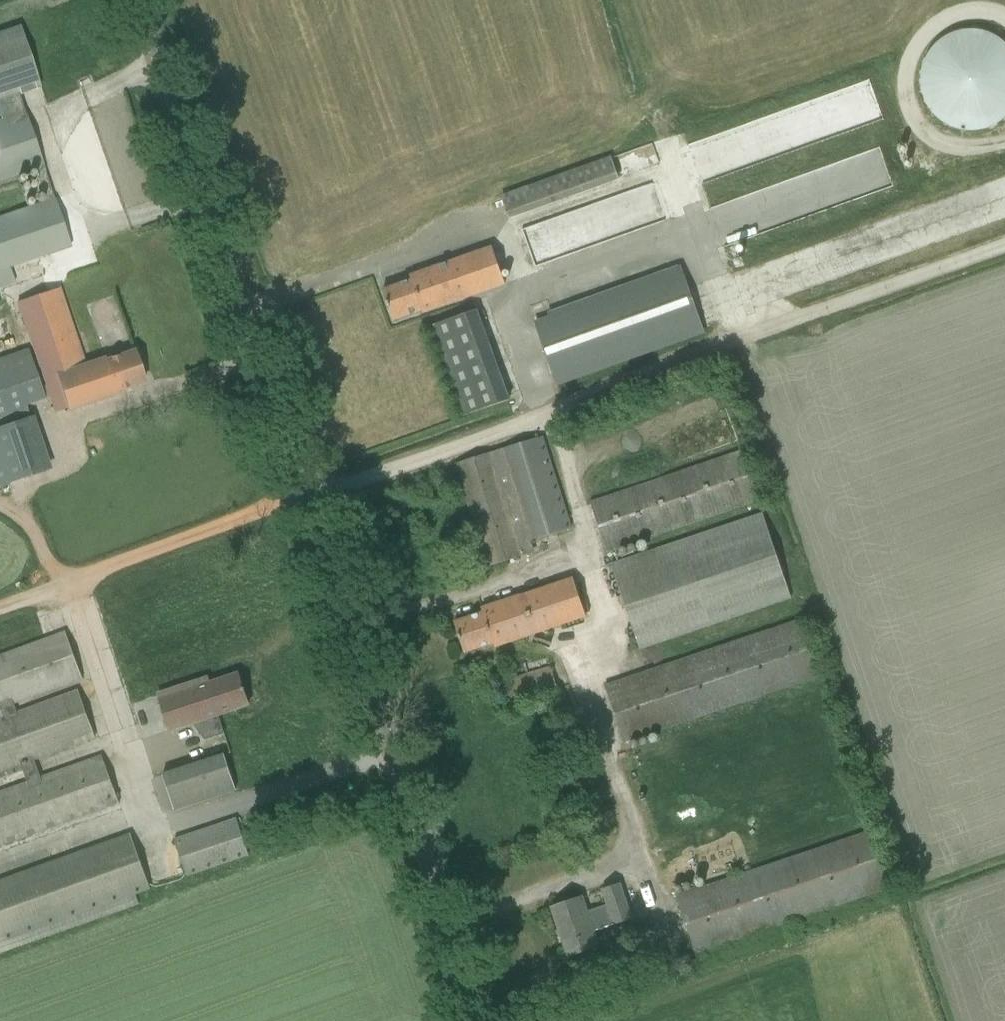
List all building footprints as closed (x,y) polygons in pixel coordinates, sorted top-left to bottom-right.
[(25,172),(35,169),(46,203),(0,218),(0,288),(15,283),(10,267),(71,247),(55,200),(54,200),(43,166),(44,166),(26,113),(24,113),(19,95),(41,88),(20,26),(0,33),(0,181),(25,172)] [(946,128),(963,132),(980,130),(996,123),(1004,114),(1004,48),(1004,46),(990,35),(973,30),(956,30),(941,36),(928,46),(919,59),(915,74),(915,90),(920,105),(931,119),(946,128)] [(501,196),(510,219),(619,180),(611,157),(501,196)] [(748,313),(1004,233),(1004,172),(923,198),(929,215),(737,275),(748,313)] [(625,197),(523,223),(532,259),(655,227),(652,212),(631,217),(625,197)] [(492,249),(429,270),(410,276),(412,280),(383,291),(394,321),(423,311),(423,313),(442,306),(504,285),(492,249)] [(535,321),(558,383),(703,330),(680,268),(535,321)] [(34,349),(46,387),(50,397),(55,413),(68,409),(68,410),(117,394),(116,391),(144,382),(134,351),(106,361),(105,359),(84,366),(58,289),(18,303),(34,349)] [(478,310),(430,327),(462,418),(510,401),(478,310)] [(47,471),(27,414),(29,414),(26,405),(50,397),(46,387),(41,388),(27,349),(0,359),(0,488),(6,486),(47,471)] [(543,437),(455,464),(487,567),(522,557),(518,546),(531,541),(571,529),(566,512),(543,437)] [(608,553),(759,501),(742,450),(590,502),(608,553)] [(612,457),(582,469),(593,496),(624,483),(612,457)] [(763,513),(611,564),(640,651),(792,599),(763,513)] [(495,647),(517,640),(586,617),(572,579),(482,609),(484,613),(455,622),(465,653),(494,643),(495,647)] [(625,743),(819,677),(799,619),(606,685),(625,743)] [(22,766),(28,782),(0,792),(0,847),(119,804),(102,756),(41,777),(35,762),(96,739),(78,690),(17,712),(15,705),(82,680),(65,631),(53,636),(44,639),(0,655),(0,774),(22,766)] [(513,707),(559,693),(550,666),(505,680),(513,707)] [(169,731),(192,723),(249,705),(239,674),(210,684),(208,679),(158,696),(169,731)] [(176,811),(236,791),(224,752),(163,772),(176,811)] [(188,877),(249,856),(236,818),(175,839),(188,877)] [(676,895),(696,954),(890,888),(871,831),(676,895)] [(140,905),(136,895),(151,890),(130,834),(0,880),(0,956),(140,905)] [(587,912),(582,897),(552,908),(569,957),(599,947),(592,927),(613,920),(615,924),(632,919),(620,884),(603,890),(608,905),(587,912)]
